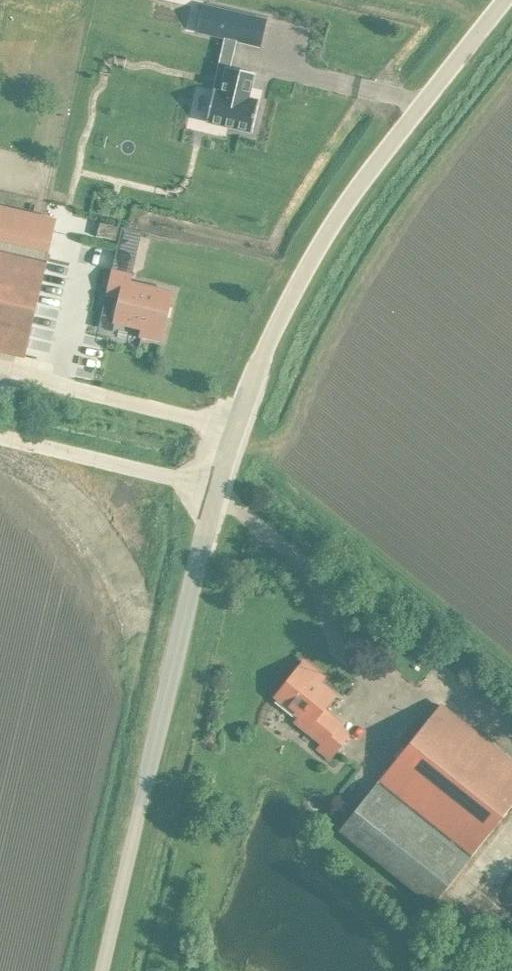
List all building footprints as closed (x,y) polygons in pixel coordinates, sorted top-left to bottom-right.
[(233,33),(232,39),(260,46),(266,18),(204,3),(199,25),(233,33)] [(248,97),(254,72),(226,65),(220,91),(213,89),(206,120),(251,131),(258,100),(248,97)] [(55,220),(0,207),(0,242),(47,253),(55,220)] [(120,241),(123,228),(99,222),(96,235),(120,241)] [(0,242),(0,349),(23,355),(47,253),(0,242)] [(160,340),(172,291),(128,281),(130,273),(112,269),(106,294),(120,297),(114,321),(142,327),(140,335),(160,340)] [(288,604),(276,613),(286,626),(298,617),(288,604)] [(296,720),(319,739),(313,747),(327,759),(347,734),(336,726),(339,722),(323,708),(333,695),(318,683),(323,677),(303,661),(276,695),(300,715),(296,720)] [(380,780),(470,854),(511,802),(511,762),(440,704),(380,780)] [(470,854),(380,780),(339,829),(431,903),(470,854)] [(510,863),(503,874),(511,879),(511,864),(510,863)]
